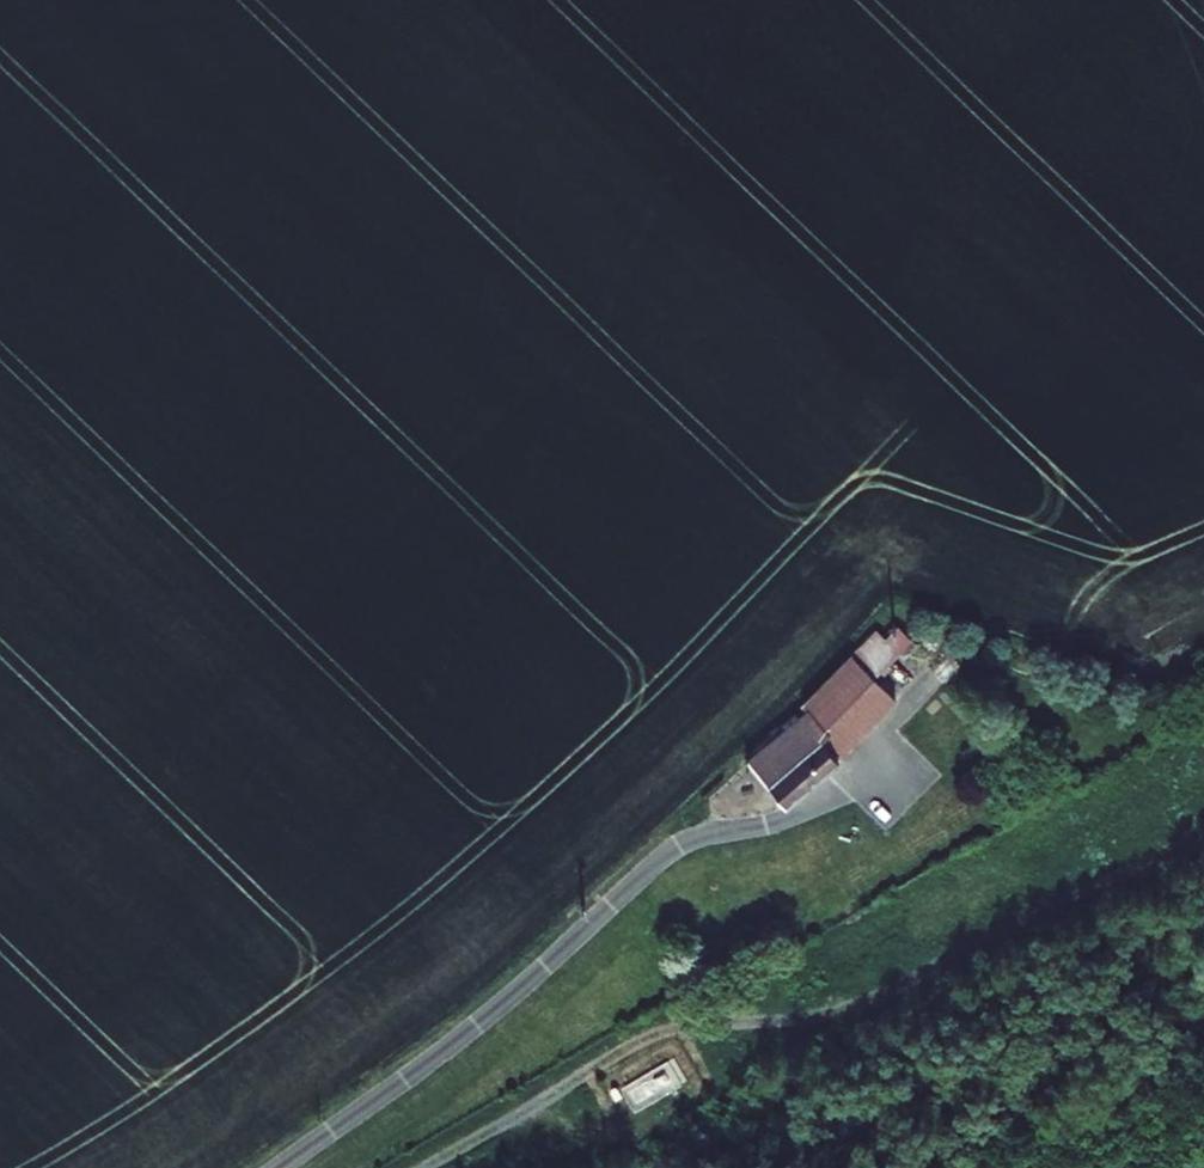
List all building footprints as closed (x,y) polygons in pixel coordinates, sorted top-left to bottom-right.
[(809,711),(749,761),(786,804),(838,759),(836,757),(895,699),(872,676),(909,638),(897,626),(884,639),(875,630),(803,705),(809,711)]
